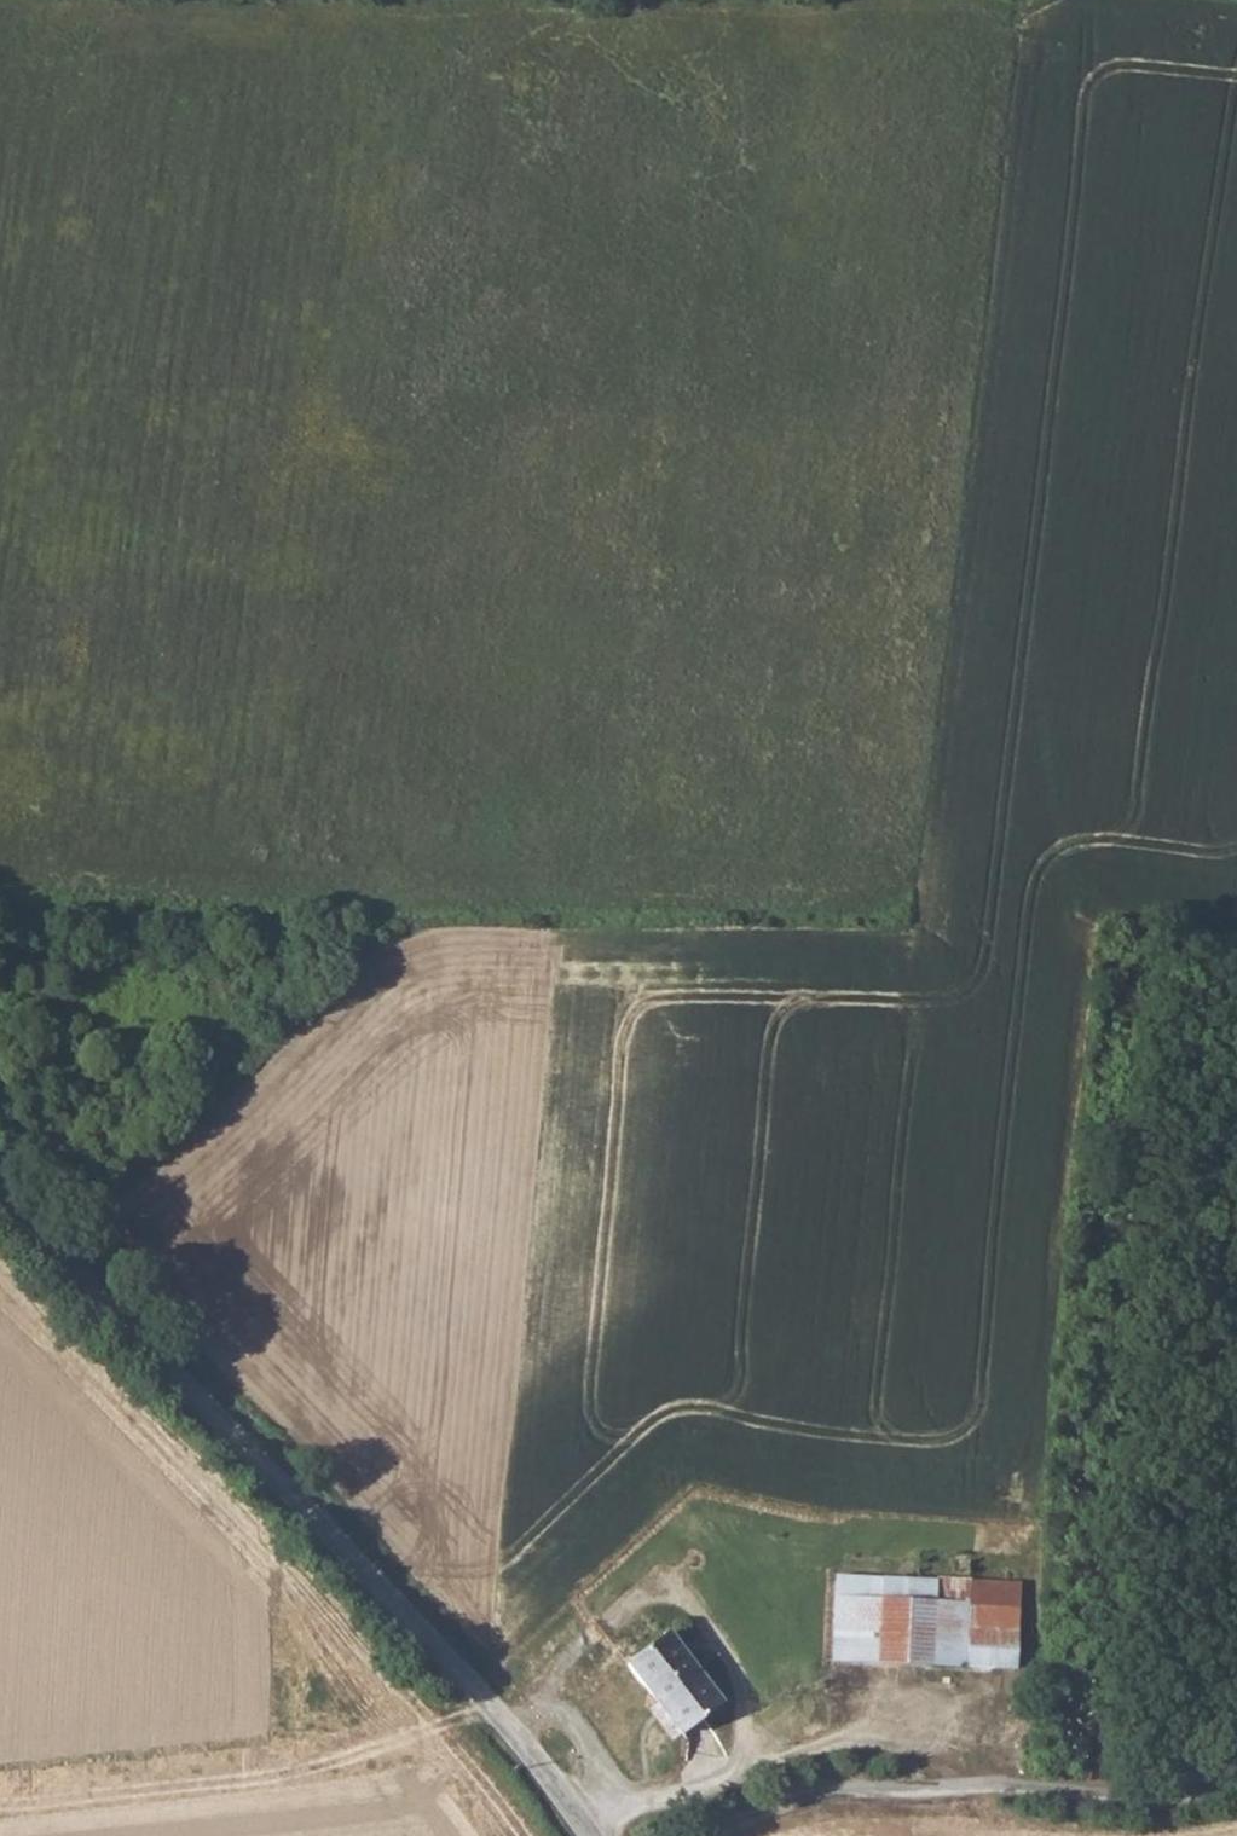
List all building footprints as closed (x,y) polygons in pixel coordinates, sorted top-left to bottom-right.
[(833,1662),(1020,1670),(1024,1580),(837,1572),(833,1662)] [(670,1629),(632,1660),(682,1723),(723,1695),(670,1629)]
